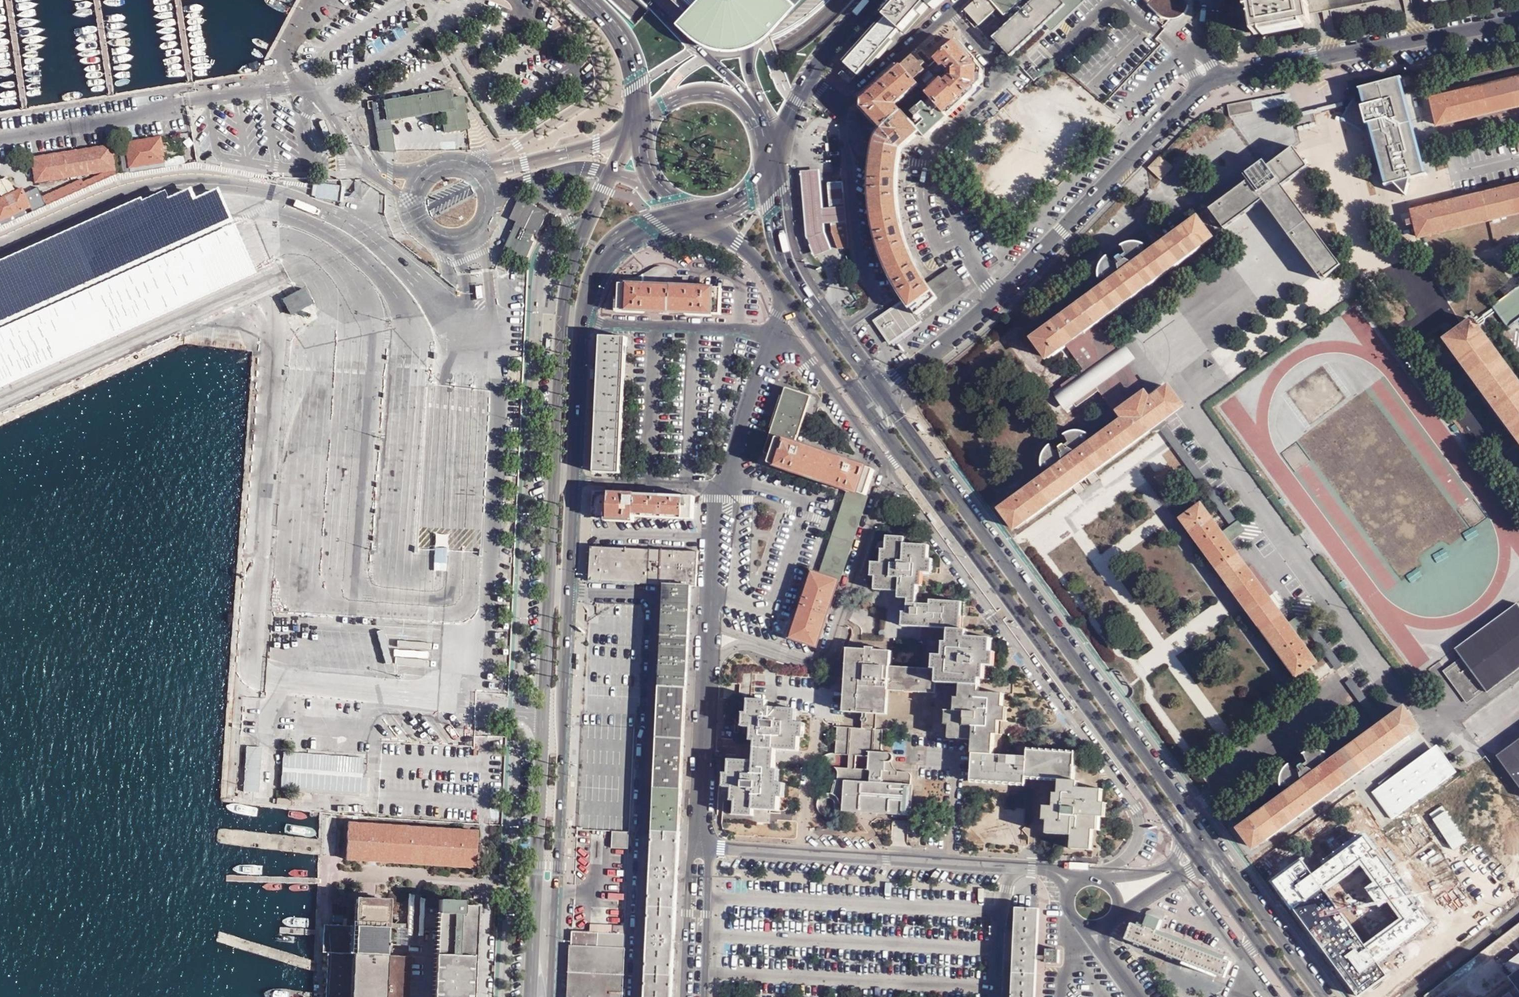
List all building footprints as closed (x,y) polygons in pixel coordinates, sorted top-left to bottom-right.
[(754,25),(752,28),(746,31),(740,33),(731,34),(722,32),(709,24),(689,10),(679,20),(677,22),(684,30),(693,37),(702,42),(704,43),(709,45),(715,46),(717,46),(726,47),(737,46),(745,43),(749,42),(753,40),(759,36),(768,27),(794,0),(778,0),(754,25)] [(689,10),(699,0),(678,0),(689,10)] [(689,10),(709,24),(722,32),(731,34),(740,33),(746,31),(752,28),(754,25),(778,0),(699,0),(689,10)] [(844,64),(847,67),(840,74),(847,81),(855,73),(858,76),(875,56),(878,58),(886,49),(888,50),(933,10),(932,9),(943,2),(943,0),(901,0),(844,64)] [(970,25),(992,5),(1004,18),(1006,17),(1010,21),(992,38),(1010,57),(1047,22),(1058,12),(1070,0),(975,0),(964,10),(963,17),(970,25)] [(1058,12),(1065,20),(1085,0),(1070,0),(1058,12)] [(1143,1),(1161,17),(1167,19),(1171,20),(1176,19),(1181,17),(1185,14),(1188,10),(1188,6),(1182,0),(1142,0),(1143,1)] [(1305,11),(1303,0),(1246,0),(1248,8),(1245,9),(1246,19),(1250,18),(1253,34),(1308,23),(1305,11)] [(1305,11),(1366,0),(1303,0),(1305,11)] [(1058,12),(1047,22),(1053,29),(1065,20),(1058,12)] [(417,19),(411,24),(414,28),(420,24),(417,19)] [(919,57),(926,65),(927,66),(935,60),(956,41),(947,32),(919,57)] [(945,83),(928,97),(929,98),(946,116),(977,87),(977,84),(979,84),(979,75),(979,67),(976,67),(976,64),(956,41),(935,60),(945,71),(950,65),(956,72),(957,78),(948,86),(945,83)] [(916,53),(900,67),(913,82),(925,72),(922,68),(926,65),(919,57),(916,53)] [(913,82),(900,67),(882,83),(881,82),(861,100),(860,110),(881,131),(900,111),(896,106),(918,87),(913,82)] [(1386,184),(1393,182),(1410,178),(1424,174),(1412,127),(1400,79),(1363,88),(1366,102),(1356,104),(1354,103),(1346,117),(1361,127),(1371,123),(1374,136),(1386,184)] [(1433,100),(1439,126),(1518,107),(1518,79),(1433,100)] [(447,110),(438,111),(442,132),(465,128),(458,90),(445,92),(447,110)] [(381,119),(387,119),(438,111),(447,110),(445,92),(379,102),(381,119)] [(1292,105),(1289,93),(1251,100),(1253,112),(1292,105)] [(929,98),(909,119),(921,132),(924,136),(946,116),(929,98)] [(1253,112),(1251,100),(1227,105),(1228,117),(1253,112)] [(379,102),(369,104),(377,150),(391,151),(387,119),(381,119),(379,102)] [(900,111),(881,131),(878,136),(873,149),(871,159),(870,163),(898,166),(899,161),(901,150),(921,132),(909,119),(900,111)] [(1297,117),(1298,129),(1315,128),(1314,116),(1297,117)] [(159,158),(156,137),(121,142),(126,172),(178,164),(180,161),(180,155),(159,158)] [(111,174),(106,144),(90,147),(38,154),(29,156),(33,181),(99,171),(69,183),(69,182),(39,195),(42,203),(86,184),(105,175),(111,174)] [(1340,266),(1335,259),(1279,184),(1305,164),(1291,145),(1265,164),(1261,158),(1256,162),(1242,173),(1247,179),(1208,208),(1221,226),(1246,207),(1248,208),(1261,199),(1316,273),(1320,280),(1340,266)] [(1172,167),(1160,155),(1148,168),(1160,180),(1172,167)] [(898,166),(870,163),(869,182),(870,198),(873,218),(899,214),(896,198),(896,183),(897,172),(898,166)] [(831,250),(825,234),(824,224),(831,223),(832,233),(837,248),(848,248),(843,182),(827,183),(830,208),(822,209),(819,169),(801,171),(807,237),(814,256),(831,250)] [(1410,178),(1393,182),(1405,195),(1410,178)] [(39,195),(34,185),(21,191),(19,188),(2,196),(0,196),(0,222),(42,203),(39,195)] [(1413,211),(1419,237),(1518,214),(1518,187),(1413,211)] [(535,235),(546,213),(518,199),(509,218),(515,221),(502,246),(515,253),(515,254),(524,258),(531,243),(528,241),(532,234),(535,235)] [(899,214),(873,218),(875,229),(884,261),(910,252),(903,232),(899,214)] [(1065,345),(1092,325),(1094,324),(1201,247),(1200,246),(1211,238),(1197,219),(1187,228),(1185,226),(1142,258),(1140,255),(1143,245),(1134,242),(1128,243),(1120,245),(1125,254),(1121,257),(1120,256),(1115,259),(1116,261),(1112,263),(1105,257),(1101,263),(1098,270),(1098,278),(1108,279),(1110,281),(1068,312),(1069,313),(1033,339),(1046,358),(1065,345)] [(910,252),(884,261),(885,262),(895,285),(904,300),(873,321),(889,344),(965,290),(950,268),(926,285),(923,279),(916,266),(910,253),(910,252)] [(637,281),(636,285),(670,286),(670,282),(669,279),(668,277),(664,272),(661,270),(657,269),(654,268),(650,268),(647,269),(644,271),(641,273),(638,277),(637,281)] [(521,275),(511,274),(510,283),(520,284),(521,275)] [(627,284),(612,283),(611,309),(719,314),(720,288),(698,287),(679,286),(670,286),(636,285),(627,284)] [(1491,304),(1506,325),(1518,316),(1518,284),(1491,304)] [(307,303),(311,301),(304,287),(300,289),(307,303)] [(292,312),(307,303),(300,289),(284,298),(292,312)] [(1486,340),(1492,335),(1477,314),(1471,319),(1469,317),(1444,337),(1453,348),(1451,349),(1518,444),(1518,386),(1486,340)] [(1114,414),(1143,393),(1124,367),(1130,363),(1119,348),(1112,353),(1092,325),(1065,345),(1082,368),(1060,385),(1062,387),(1053,394),(1066,412),(1074,406),(1076,408),(1098,392),(1114,414)] [(625,337),(599,336),(592,472),(619,473),(625,337)] [(1143,393),(1114,414),(1119,421),(1117,422),(1116,421),(1084,445),(1082,443),(1085,433),(1082,432),(1078,431),(1072,430),(1065,432),(1063,434),(1066,442),(1063,444),(1062,443),(1057,447),(1058,448),(1054,451),(1047,445),(1041,453),(1039,459),(1039,466),(1050,467),(1051,468),(1009,500),(1010,500),(999,508),(1013,527),(1024,520),(1024,521),(1149,430),(1163,420),(1162,418),(1181,405),(1167,386),(1148,399),(1143,393)] [(815,645),(873,470),(793,444),(809,396),(784,387),(763,451),(771,454),(769,462),(849,489),(820,576),(811,572),(790,637),(815,645)] [(1220,407),(1230,417),(1240,408),(1230,397),(1220,407)] [(1163,420),(1149,430),(1153,436),(1158,432),(1165,427),(1167,425),(1163,420)] [(1165,427),(1158,432),(1228,526),(1235,521),(1165,427)] [(1175,478),(1167,466),(1152,478),(1160,489),(1175,478)] [(1471,483),(1450,496),(1457,508),(1478,495),(1471,483)] [(691,517),(693,496),(635,494),(635,493),(592,491),(591,518),(595,518),(632,520),(633,514),(691,517)] [(381,511),(401,510),(400,495),(380,496),(381,511)] [(1228,542),(1220,531),(1205,511),(1204,513),(1198,505),(1179,519),(1184,526),(1183,528),(1286,669),(1288,667),(1294,675),(1312,661),(1307,653),(1309,652),(1294,632),(1287,622),(1228,542)] [(1235,521),(1228,526),(1220,531),(1228,542),(1244,530),(1236,519),(1235,521)] [(1471,546),(1480,536),(1474,530),(1465,540),(1471,546)] [(445,571),(449,533),(436,532),(432,569),(445,571)] [(903,537),(885,536),(884,549),(880,548),(879,561),(870,561),(869,575),(874,575),(873,589),(897,590),(896,597),(907,597),(906,612),(902,612),(901,623),(948,626),(947,643),(944,642),(943,657),(934,656),(933,670),(888,667),(889,650),(872,649),(872,647),(865,647),(865,649),(847,648),(843,710),(887,712),(889,690),(935,693),(936,682),(957,683),(980,685),(981,679),(984,679),(985,665),(993,665),(994,651),(990,650),(991,637),(966,635),(966,629),(959,629),(960,602),(930,600),(929,604),(914,603),(916,584),(919,584),(920,570),(928,571),(929,559),(926,558),(927,545),(903,544),(903,537)] [(588,580),(594,581),(596,547),(589,546),(588,580)] [(594,581),(664,584),(690,585),(695,585),(696,551),(596,547),(594,581)] [(664,584),(659,683),(685,684),(690,585),(664,584)] [(1469,617),(1482,611),(1477,601),(1464,607),(1469,617)] [(1516,602),(1453,647),(1460,656),(1485,690),(1486,691),(1518,667),(1518,606),(1516,602)] [(1287,622),(1294,632),(1302,627),(1309,621),(1310,620),(1302,610),(1287,622)] [(1309,621),(1302,627),(1372,722),(1373,721),(1376,719),(1377,719),(1379,717),(1309,621)] [(1485,690),(1460,656),(1441,671),(1466,704),(1485,690)] [(659,683),(652,830),(678,831),(685,684),(659,683)] [(980,685),(957,683),(956,694),(952,694),(951,709),(943,708),(942,725),(946,725),(946,736),(945,739),(971,740),(968,781),(1023,785),(1023,777),(1057,779),(1056,794),(1052,793),(1051,808),(1043,807),(1043,818),(1048,818),(1047,831),(1072,832),(1071,845),(1087,846),(1088,829),(1095,829),(1096,815),(1105,816),(1106,803),(1098,802),(1099,788),(1071,787),(1071,781),(1069,781),(1071,754),(1026,752),(1026,757),(989,755),(990,733),(996,733),(997,721),(1008,722),(1009,703),(1003,702),(1004,688),(980,687),(980,685)] [(765,700),(747,699),(747,712),(742,712),(741,726),(750,726),(750,740),(754,740),(754,749),(773,749),(798,750),(798,737),(802,737),(803,722),(794,721),(794,708),(764,706),(765,700)] [(1378,722),(1375,724),(1322,764),(1321,761),(1324,751),(1319,748),(1311,748),(1306,749),(1301,752),(1305,760),(1300,764),(1300,762),(1296,765),(1297,766),(1292,770),(1287,764),(1282,768),(1280,772),(1278,777),(1278,782),(1279,785),(1289,785),(1291,787),(1248,819),(1249,821),(1238,828),(1252,848),(1263,839),(1264,841),(1392,745),(1406,736),(1405,734),(1415,726),(1401,707),(1391,715),(1390,713),(1378,722)] [(881,728),(836,725),(834,753),(855,755),(854,768),(837,767),(836,779),(834,779),(829,793),(832,793),(837,799),(841,810),(878,812),(910,814),(912,784),(910,783),(910,775),(907,771),(896,771),(896,774),(891,774),(890,770),(883,770),(884,761),(889,761),(891,759),(891,756),(890,753),(888,752),(880,752),(881,728)] [(1494,756),(1518,790),(1518,738),(1494,756)] [(1392,818),(1459,771),(1439,743),(1372,789),(1392,818)] [(262,748),(247,747),(244,792),(259,793),(262,748)] [(773,749),(754,749),(753,759),(727,758),(726,773),(720,772),(719,785),(728,786),(727,800),(731,801),(730,814),(752,815),(752,809),(776,810),(777,796),(784,797),(785,783),(775,782),(776,769),(772,769),(773,749)] [(362,774),(363,755),(282,751),(279,788),(366,793),(367,774),(362,774)] [(1242,788),(1236,785),(1231,788),(1232,795),(1238,797),(1242,793),(1242,788)] [(471,830),(345,822),(343,859),(469,866),(471,830)] [(643,996),(670,996),(678,831),(652,830),(643,996)] [(1322,865),(1311,873),(1302,861),(1305,859),(1303,856),(1268,881),(1354,996),(1358,996),(1386,976),(1377,963),(1431,923),(1362,830),(1320,861),(1322,865)] [(629,848),(629,831),(613,831),(613,847),(629,848)] [(354,899),(353,927),(323,925),(322,952),(326,952),(324,996),(470,996),(474,906),(459,906),(459,901),(437,900),(437,908),(423,907),(423,904),(407,903),(406,923),(386,922),(387,900),(354,899)] [(1031,958),(1032,954),(1034,908),(1015,907),(1010,996),(1029,996),(1031,958)] [(1131,922),(1125,937),(1224,977),(1230,961),(1225,958),(1226,956),(1157,928),(1160,919),(1147,914),(1143,927),(1131,922)] [(570,931),(566,996),(619,996),(623,926),(589,924),(588,932),(570,931)] [(1058,949),(1046,949),(1046,954),(1032,954),(1031,958),(1045,959),(1045,961),(1058,962),(1058,949)] [(1518,991),(1518,954),(1506,964),(1514,974),(1508,978),(1518,991)]
